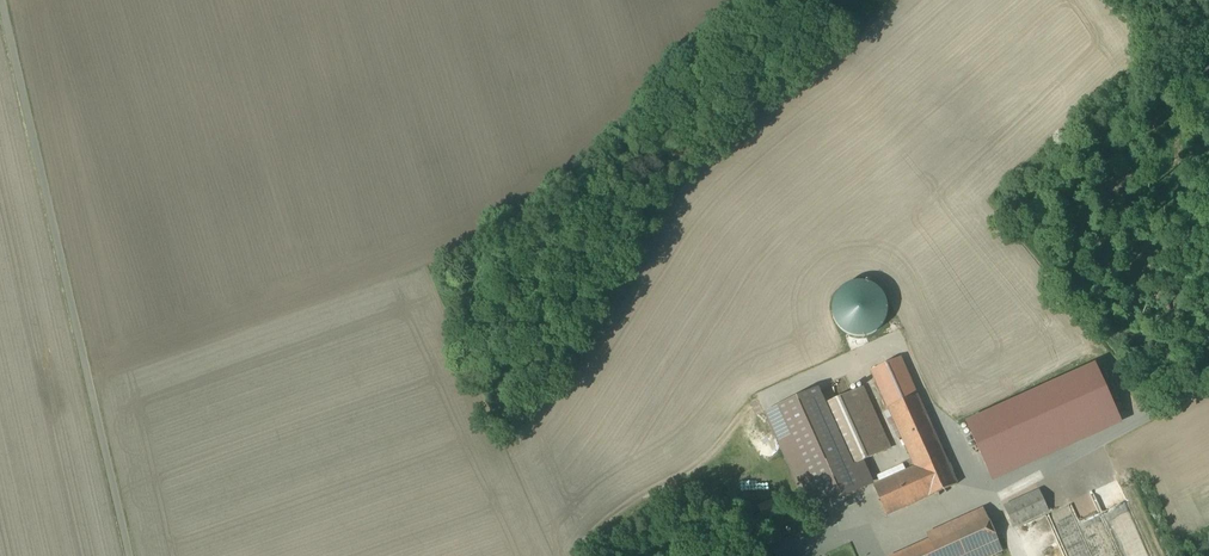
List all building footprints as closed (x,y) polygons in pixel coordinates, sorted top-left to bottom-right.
[(863,336),(871,333),(877,329),(882,323),(884,316),(885,309),(883,302),(879,296),(874,291),(868,289),(862,287),(856,288),(849,290),(843,295),(838,302),(836,310),(837,318),(841,326),(847,332),(855,335),(863,336)] [(959,474),(902,348),(872,362),(915,456),(871,475),(886,507),(935,485),(959,474)] [(984,480),(1118,429),(1094,367),(960,418),(984,480)] [(893,438),(865,378),(826,396),(854,456),(893,438)] [(859,472),(816,381),(762,406),(806,498),(859,472)] [(1051,503),(1041,481),(1005,498),(1015,519),(1051,503)] [(986,509),(881,554),(882,555),(1004,555),(1006,555),(986,509)]
